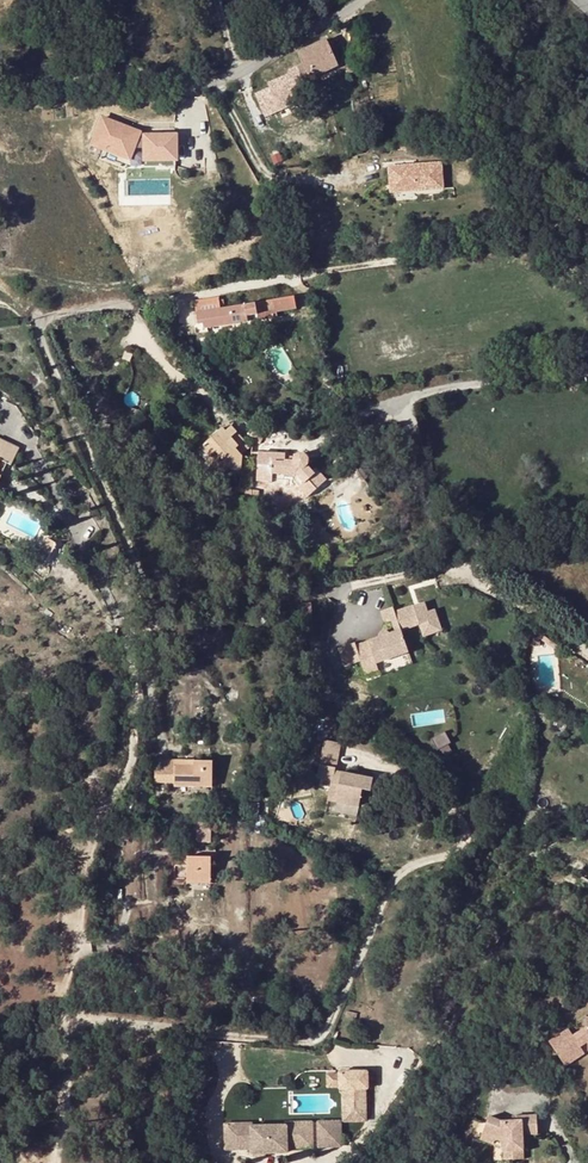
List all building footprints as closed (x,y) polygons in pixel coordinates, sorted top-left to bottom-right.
[(293,70),(302,88),(306,86),(304,81),(338,65),(326,40),(297,53),(303,65),(293,70)] [(353,62),(345,65),(349,73),(356,70),(353,62)] [(302,88),(293,70),(289,72),(290,75),(268,85),(270,89),(256,96),(267,118),(297,104),(292,92),(302,88)] [(102,118),(93,141),(105,146),(103,149),(128,159),(133,148),(143,148),(143,166),(175,165),(175,135),(136,136),(137,132),(102,118)] [(105,146),(93,141),(91,144),(103,149),(105,146)] [(441,163),(388,167),(391,193),(443,188),(441,163)] [(222,308),(220,297),(197,300),(200,323),(206,322),(207,328),(249,321),(248,315),(298,307),(296,296),(222,308)] [(224,427),(202,446),(210,454),(206,457),(221,475),(231,466),(233,469),(235,469),(242,469),(243,455),(236,448),(245,440),(237,430),(232,425),(227,431),(224,427)] [(255,429),(250,437),(261,443),(265,435),(255,429)] [(126,453),(135,446),(126,436),(118,444),(126,453)] [(9,463),(13,465),(20,448),(0,438),(0,479),(9,463)] [(300,488),(308,497),(328,480),(318,469),(315,472),(309,466),(310,464),(311,462),(311,460),(310,458),(309,456),(308,455),(307,454),(305,453),(303,453),(301,453),(299,453),(297,455),(296,456),(295,457),(295,461),(287,461),(287,457),(287,454),(260,453),(259,481),(274,481),(274,480),(285,480),(285,476),(296,477),(296,481),(301,487),(300,488)] [(48,538),(36,559),(46,564),(57,543),(48,538)] [(381,637),(357,644),(356,642),(340,646),(346,665),(361,660),(362,663),(376,659),(376,661),(409,651),(402,630),(421,624),(425,636),(442,631),(436,610),(429,612),(425,603),(396,612),(395,607),(383,611),(385,619),(389,621),(393,620),(396,632),(390,634),(389,633),(388,632),(387,631),(386,631),(385,630),(383,631),(382,631),(381,633),(381,634),(380,635),(381,636),(381,637)] [(313,620),(312,604),(304,604),(305,621),(313,620)] [(539,639),(561,654),(562,648),(539,632),(539,639)] [(553,726),(563,731),(563,723),(556,719),(553,726)] [(443,732),(434,737),(442,754),(451,750),(443,732)] [(339,743),(323,740),(319,765),(335,767),(339,743)] [(157,759),(156,782),(176,783),(176,765),(195,765),(195,760),(157,759)] [(215,761),(195,760),(195,765),(176,765),(176,783),(176,786),(195,786),(195,783),(214,784),(215,761)] [(334,775),(334,771),(335,767),(319,765),(317,776),(319,777),(333,779),(334,775)] [(334,775),(333,779),(332,783),(338,784),(338,786),(358,796),(360,788),(370,790),(372,778),(340,772),(340,775),(334,775)] [(357,805),(358,796),(338,786),(335,801),(357,805)] [(250,803),(249,812),(259,813),(261,804),(250,803)] [(259,813),(249,812),(248,820),(258,821),(259,813)] [(212,842),(213,823),(199,822),(199,842),(212,842)] [(188,856),(188,880),(211,881),(212,857),(188,856)] [(580,1059),(586,1055),(581,1049),(587,1045),(587,1020),(586,1020),(587,1029),(573,1037),(580,1059)] [(567,1069),(580,1059),(573,1037),(568,1031),(549,1044),(567,1069)] [(345,1091),(352,1091),(353,1124),(367,1123),(366,1091),(369,1091),(369,1074),(341,1075),(342,1077),(342,1089),(342,1091),(345,1091)] [(330,1089),(342,1089),(342,1077),(330,1077),(330,1089)] [(345,1091),(345,1124),(353,1124),(352,1091),(345,1091)] [(504,1143),(504,1149),(504,1161),(525,1161),(523,1136),(538,1135),(538,1117),(513,1118),(513,1123),(502,1123),(489,1119),(484,1136),(504,1143)] [(342,1148),(342,1124),(321,1124),(321,1149),(342,1148)] [(256,1155),(257,1154),(265,1154),(291,1153),(290,1149),(313,1150),(313,1125),(289,1125),(289,1127),(255,1127),(255,1134),(233,1134),(233,1150),(256,1150),(256,1155)] [(484,1136),(482,1142),(504,1149),(504,1143),(484,1136)]
